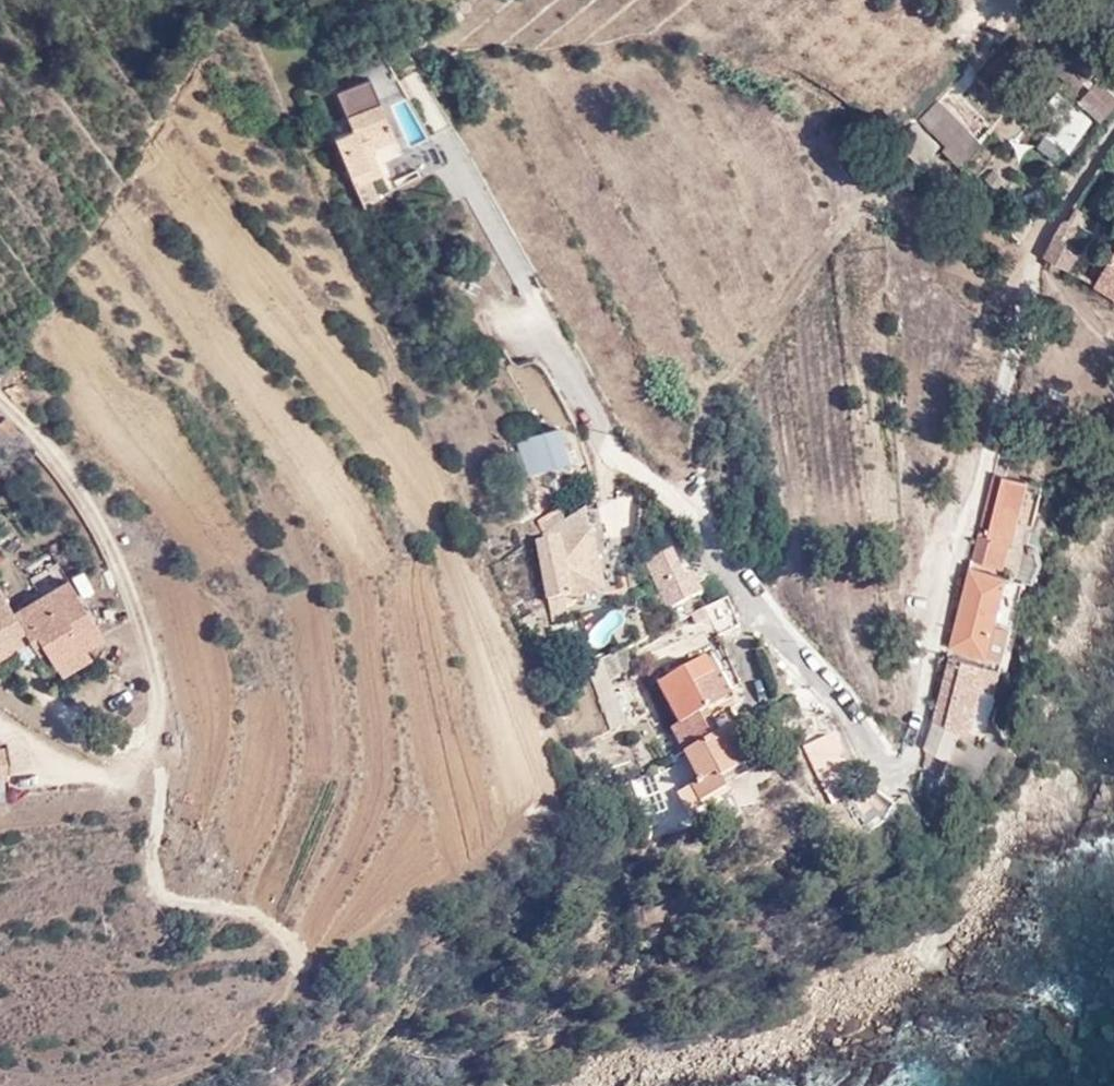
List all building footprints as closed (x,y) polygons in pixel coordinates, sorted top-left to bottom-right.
[(1083,101),(1104,117),(1113,105),(1113,77),(1106,72),(1083,101)] [(1084,115),(1057,95),(1035,121),(1063,143),(1084,115)] [(335,137),(364,206),(379,197),(370,178),(382,173),(371,148),(365,134),(389,124),(379,102),(348,116),(352,129),(335,137)] [(918,122),(899,143),(922,166),(942,146),(918,122)] [(394,137),(389,124),(365,134),(371,148),(394,137)] [(962,126),(947,141),(950,143),(944,149),(959,161),(961,162),(980,145),(962,126)] [(1046,258),(1071,271),(1083,248),(1059,233),(1046,258)] [(1099,285),(1113,294),(1113,259),(1099,285)] [(557,426),(515,441),(527,473),(569,458),(557,426)] [(1013,541),(1028,480),(994,471),(972,559),(997,565),(1003,538),(1013,541)] [(1048,500),(1039,496),(1034,518),(1043,519),(1048,500)] [(536,522),(542,534),(565,520),(557,509),(536,522)] [(565,598),(581,595),(600,591),(583,511),(548,538),(536,541),(552,623),(570,620),(568,609),(565,598)] [(649,564),(662,588),(683,579),(670,551),(655,557),(657,560),(649,564)] [(987,656),(1008,574),(970,565),(949,645),(987,656)] [(683,579),(662,588),(669,603),(694,592),(686,577),(683,579)] [(0,587),(0,643),(25,627),(32,639),(40,654),(47,650),(56,663),(86,645),(104,634),(70,579),(15,613),(0,587)] [(583,606),(581,595),(565,598),(568,609),(583,606)] [(738,627),(727,600),(707,609),(720,636),(738,627)] [(32,639),(25,627),(0,643),(0,659),(32,639)] [(93,656),(86,645),(56,663),(62,675),(93,656)] [(993,665),(953,655),(942,701),(959,705),(955,723),(976,729),(993,665)] [(711,658),(704,662),(726,703),(732,700),(711,658)] [(600,659),(584,666),(609,733),(626,727),(600,659)] [(672,730),(684,754),(735,727),(727,710),(711,719),(706,713),(726,703),(704,662),(657,685),(679,725),(672,730)] [(960,730),(937,720),(926,747),(950,757),(960,730)] [(735,727),(684,754),(699,783),(693,786),(701,802),(724,790),(723,787),(719,781),(748,766),(739,749),(748,744),(738,726),(735,727)] [(830,732),(813,740),(836,784),(852,776),(830,732)] [(719,781),(723,787),(760,767),(748,744),(739,749),(748,766),(719,781)] [(0,754),(0,777),(10,775),(8,753),(0,754)]
